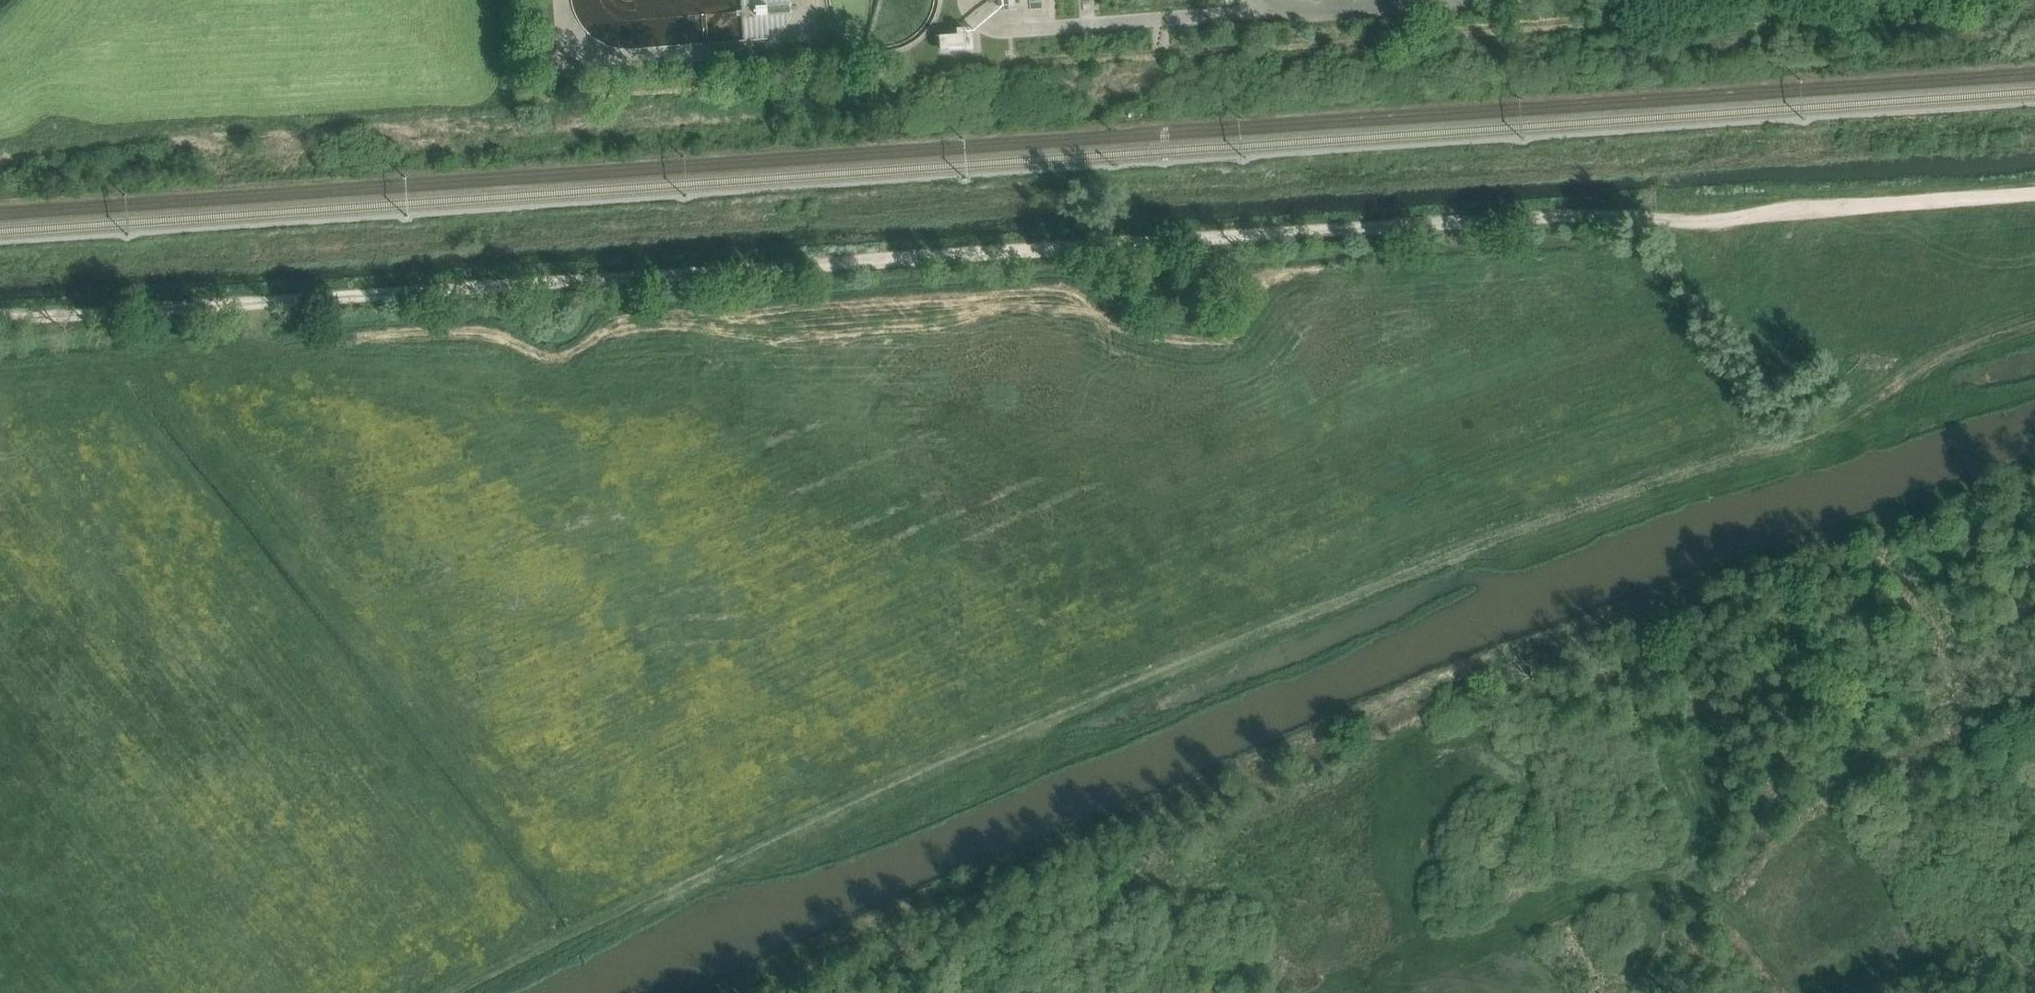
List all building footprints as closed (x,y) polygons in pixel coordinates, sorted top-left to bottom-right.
[(1022,4),(1021,0),(997,0),(998,6),(1003,5),(1004,10),(1015,9),(1014,5),(1022,4)] [(1030,10),(1043,9),(1042,0),(1029,0),(1030,10)] [(766,3),(754,4),(755,15),(767,14),(766,3)] [(938,35),(939,54),(948,53),(947,48),(965,46),(963,27),(955,28),(955,34),(938,35)]
